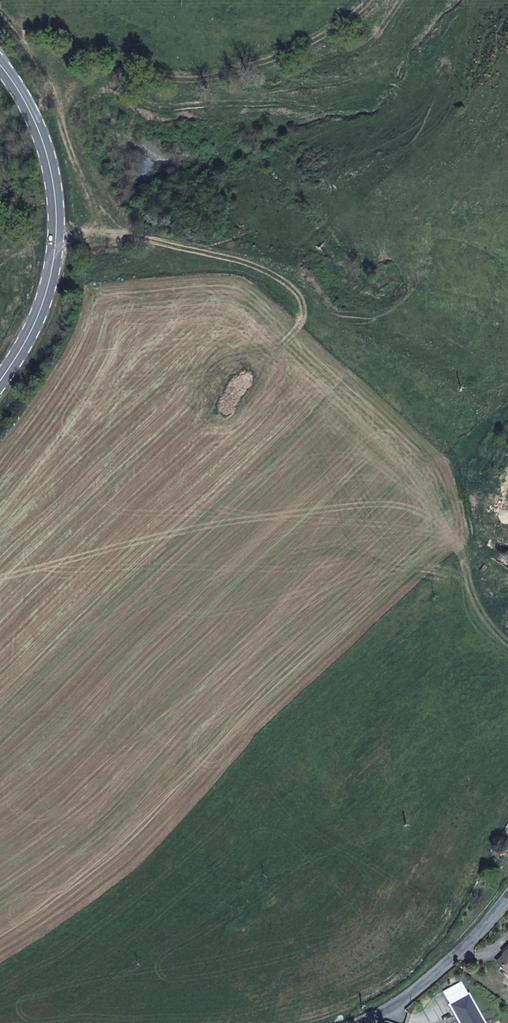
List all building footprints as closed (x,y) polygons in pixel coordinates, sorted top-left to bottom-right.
[(505,953),(505,954),(497,962),(507,972),(507,950),(505,953)]
